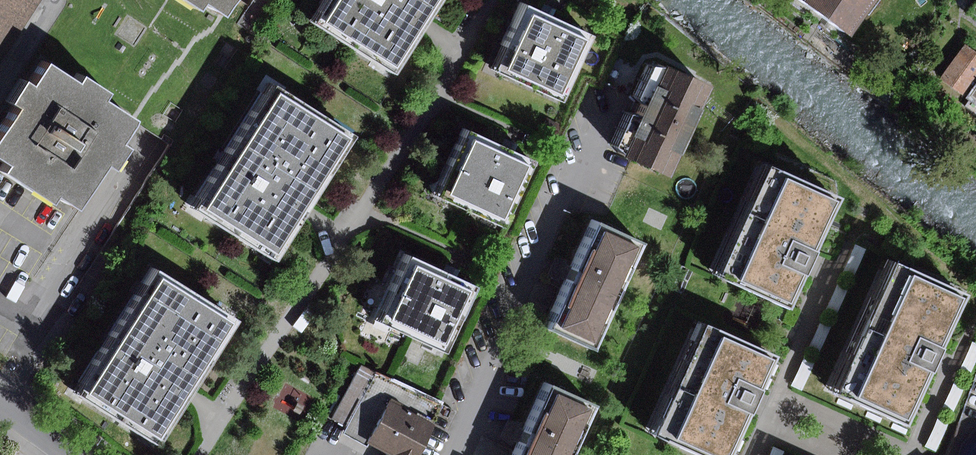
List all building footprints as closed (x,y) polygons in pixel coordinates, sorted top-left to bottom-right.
[(42,0),(0,0),(0,64),(42,0)] [(194,8),(198,2),(218,15),(228,0),(182,0),(194,8)] [(431,0),(322,0),(310,20),(389,68),(418,21),(431,0)] [(839,31),(863,0),(797,0),(839,31)] [(555,99),(586,33),(549,16),(520,2),(489,68),(555,99)] [(960,42),(935,76),(960,95),(975,73),(975,54),(960,42)] [(130,117),(101,99),(106,91),(78,73),(73,81),(42,61),(28,83),(20,78),(5,102),(13,108),(0,129),(0,160),(3,162),(0,166),(0,172),(47,201),(52,192),(74,206),(101,163),(110,169),(124,146),(115,141),(130,117)] [(665,175),(706,85),(659,64),(639,109),(618,154),(665,175)] [(960,95),(975,106),(975,73),(960,95)] [(193,206),(266,252),(297,203),(343,132),(270,86),(193,206)] [(499,224),(528,158),(509,149),(462,128),(433,194),(499,224)] [(804,248),(828,193),(758,162),(708,273),(778,304),(793,271),(790,270),(796,257),(800,247),(804,248)] [(587,347),(633,241),(589,222),(567,273),(543,328),(587,347)] [(851,242),(838,273),(849,278),(862,247),(851,242)] [(438,347),(467,283),(449,275),(402,253),(372,317),(438,347)] [(930,342),(953,289),(885,259),(827,391),(895,421),(920,367),(916,365),(922,353),(927,341),(930,342)] [(181,384),(222,318),(151,273),(77,391),(148,436),(181,384)] [(845,285),(834,280),(821,310),(832,315),(845,285)] [(829,321),(818,316),(804,347),(816,352),(829,321)] [(766,350),(696,318),(646,429),(703,454),(720,454),(742,406),(738,404),(743,393),(748,382),(750,384),(766,350)] [(968,341),(955,372),(966,377),(975,354),(975,344),(968,341)] [(812,359),(801,354),(787,384),(798,388),(812,359)] [(347,426),(376,370),(361,362),(331,417),(347,426)] [(444,402),(376,370),(347,426),(344,432),(388,453),(387,454),(425,454),(423,454),(444,402)] [(963,383),(952,378),(938,409),(949,414),(963,383)] [(587,401),(542,381),(518,435),(509,454),(563,454),(587,401)] [(946,419),(935,415),(922,445),(932,450),(946,419)] [(769,445),(765,454),(777,454),(780,450),(769,445)]
